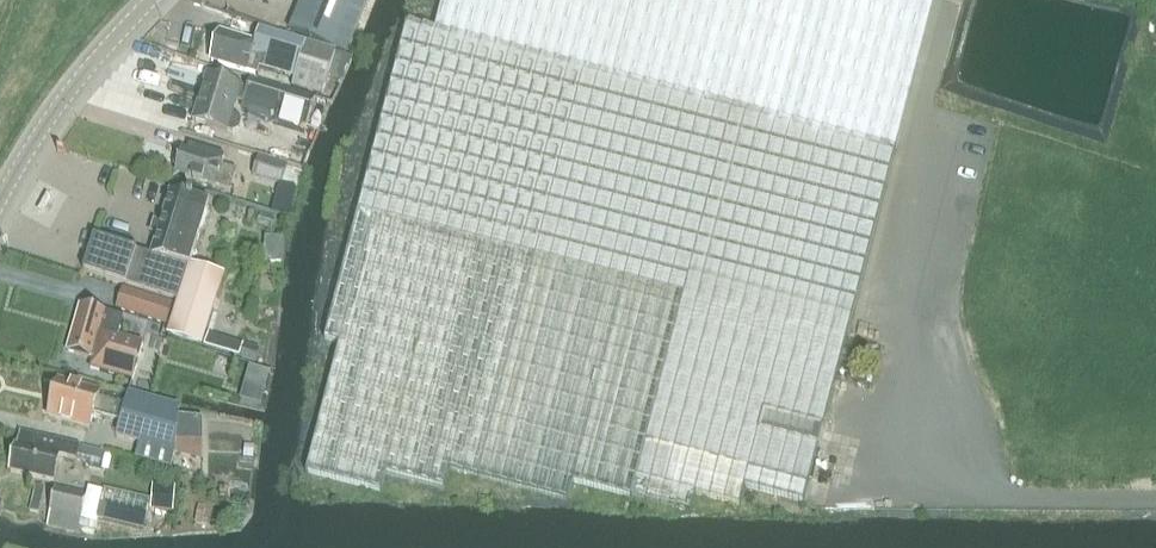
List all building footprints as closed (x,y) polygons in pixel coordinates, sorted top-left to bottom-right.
[(289,31),(344,54),(367,0),(302,0),(289,31)] [(324,340),(338,345),(305,474),(379,493),(384,475),(444,490),(449,471),(567,502),(572,484),(689,514),(694,495),(739,507),(744,489),(803,505),(893,151),(931,0),(442,0),(434,31),(406,23),(324,340)] [(219,33),(211,60),(255,74),(257,67),(294,78),(291,87),(321,97),(325,82),(334,53),(258,30),(254,43),(219,33)] [(206,76),(192,121),(227,132),(227,131),(233,133),(237,130),(240,122),(238,117),(232,115),(236,103),(242,104),(246,91),(240,89),(241,87),(206,76)] [(241,108),(275,119),(274,124),(304,133),(314,99),(250,79),(241,108)] [(230,191),(236,171),(221,166),(224,157),(188,145),(186,151),(183,150),(175,174),(230,191)] [(302,170),(286,166),(257,157),(252,175),(280,184),(296,189),(302,170)] [(170,192),(166,204),(151,255),(93,238),(83,272),(177,301),(166,337),(202,348),(224,277),(190,266),(209,205),(170,192)] [(171,304),(121,289),(115,309),(165,325),(171,304)] [(102,362),(99,371),(132,380),(142,344),(116,337),(122,317),(80,305),(66,352),(102,362)] [(175,454),(177,417),(178,408),(127,393),(123,407),(97,400),(99,393),(58,381),(48,418),(89,429),(93,413),(119,421),(115,437),(175,454)] [(179,422),(178,444),(200,445),(202,423),(179,422)] [(79,445),(62,442),(19,432),(10,472),(52,481),(58,457),(89,464),(88,469),(101,471),(105,452),(79,447),(79,445)] [(86,496),(54,489),(46,526),(78,533),(86,496)]
